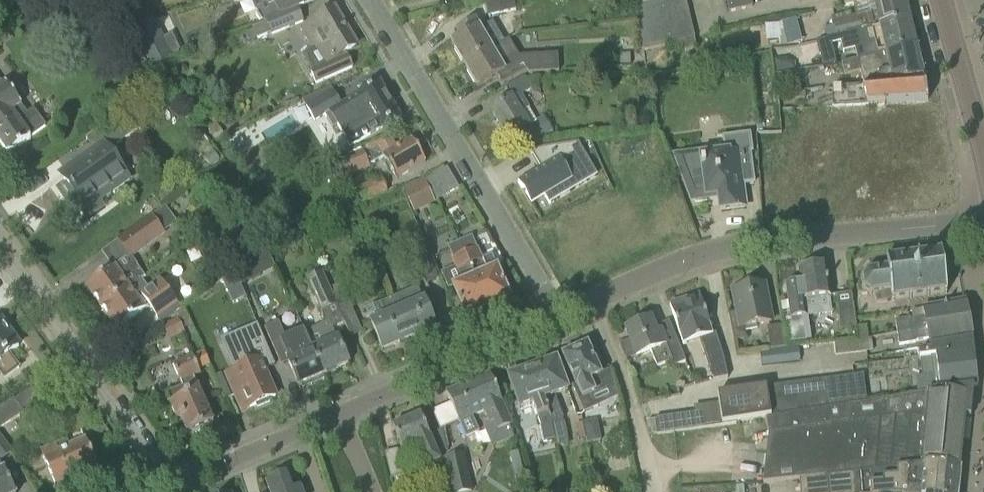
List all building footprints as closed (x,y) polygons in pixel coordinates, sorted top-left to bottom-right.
[(513,0),(491,0),(484,2),(488,17),(515,11),(513,0)] [(637,7),(640,22),(689,11),(687,0),(670,0),(637,7)] [(751,0),(727,0),(730,12),(753,6),(751,0)] [(833,16),(835,25),(837,37),(839,36),(859,32),(880,27),(879,25),(909,18),(904,0),(878,0),(873,1),(867,3),(869,10),(846,15),(845,13),(833,16)] [(298,8),(265,22),(266,22),(253,27),(254,29),(245,33),(249,42),(270,33),(271,35),(303,21),(298,8)] [(337,57),(356,46),(334,9),(315,20),(299,28),(321,67),(311,73),(316,84),(352,67),(348,57),(339,61),(337,57)] [(689,11),(640,22),(643,35),(692,24),(689,11)] [(172,52),(153,17),(130,30),(149,64),(172,52)] [(828,39),(817,41),(822,66),(836,64),(832,44),(841,42),(843,52),(855,49),(857,59),(886,53),(915,46),(909,18),(879,25),(880,27),(859,32),(839,36),(837,37),(835,37),(828,39)] [(461,38),(452,43),(464,65),(491,49),(487,42),(490,40),(500,34),(493,23),(480,31),(474,21),(461,29),(457,31),(461,38)] [(695,38),(692,24),(643,35),(647,49),(695,38)] [(835,25),(825,27),(828,39),(835,37),(837,37),(835,25)] [(491,49),(464,65),(477,87),(497,75),(502,84),(527,69),(529,74),(556,72),(555,55),(518,56),(508,39),(491,49)] [(860,71),(863,85),(903,81),(922,77),(915,46),(886,53),(857,59),(842,63),(844,75),(860,71)] [(140,52),(126,61),(135,74),(142,70),(145,58),(140,52)] [(629,54),(619,55),(620,65),(630,64),(629,54)] [(536,122),(520,96),(532,89),(526,78),(524,77),(505,88),(511,98),(491,110),(508,139),(516,135),(523,146),(535,139),(536,140),(551,132),(543,118),(536,122)] [(863,85),(863,87),(833,89),(834,107),(899,101),(929,103),(928,100),(927,100),(922,77),(903,81),(863,85)] [(47,127),(33,108),(27,113),(21,105),(18,108),(0,82),(0,142),(9,154),(47,127)] [(380,129),(382,128),(399,118),(379,84),(363,93),(364,94),(326,116),(333,128),(338,124),(350,145),(379,128),(380,129)] [(334,91),(307,107),(315,121),(342,105),(334,91)] [(108,151),(132,133),(136,130),(131,122),(141,115),(135,106),(125,114),(123,111),(85,138),(94,150),(74,164),(74,163),(72,164),(73,165),(66,169),(65,169),(69,175),(65,178),(64,178),(63,178),(90,215),(104,205),(97,196),(111,186),(114,190),(129,179),(108,151)] [(425,162),(412,139),(397,148),(391,138),(364,154),(369,165),(383,157),(396,179),(425,162)] [(540,169),(518,182),(531,205),(545,197),(549,204),(551,203),(549,200),(560,194),(553,183),(565,176),(565,177),(575,171),(574,170),(585,164),(585,165),(586,164),(590,162),(578,143),(529,150),(540,169)] [(214,151),(204,159),(211,167),(220,159),(214,151)] [(690,155),(676,157),(692,200),(695,200),(695,202),(702,201),(709,200),(708,197),(709,197),(709,196),(719,195),(719,199),(721,210),(734,208),(744,207),(742,185),(751,184),(747,153),(747,151),(737,153),(703,157),(702,153),(690,155)] [(371,169),(369,165),(364,154),(363,152),(358,154),(344,161),(337,164),(345,181),(371,169)] [(383,179),(360,188),(366,201),(388,192),(383,179)] [(424,180),(403,190),(414,212),(435,201),(424,180)] [(246,190),(234,198),(241,208),(253,199),(246,190)] [(153,212),(164,232),(178,224),(168,205),(153,212)] [(130,258),(165,233),(152,216),(117,240),(130,258)] [(510,298),(496,268),(487,272),(472,236),(459,242),(465,254),(488,308),(510,298)] [(488,308),(465,254),(459,242),(447,248),(462,282),(453,286),(466,317),(488,308)] [(423,244),(411,249),(418,263),(429,258),(423,244)] [(929,295),(928,294),(947,292),(946,290),(941,253),(942,253),(941,251),(888,258),(888,257),(886,257),(887,267),(868,270),(868,269),(866,270),(867,271),(862,277),(861,277),(860,279),(862,279),(863,286),(861,287),(863,289),(864,288),(868,293),(868,294),(871,294),(871,292),(874,291),(876,302),(894,300),(893,298),(909,296),(909,298),(912,298),(911,296),(926,294),(926,296),(929,295)] [(103,275),(86,286),(102,308),(129,288),(142,279),(145,277),(137,266),(134,269),(126,258),(103,275)] [(253,258),(234,271),(239,283),(240,285),(261,274),(253,258)] [(801,282),(786,284),(790,320),(807,317),(805,300),(830,296),(825,265),(820,266),(818,264),(811,265),(810,268),(799,269),(801,282)] [(234,272),(222,281),(233,304),(246,298),(240,285),(239,283),(234,272)] [(308,279),(322,312),(337,305),(332,295),(322,273),(308,279)] [(129,288),(102,308),(117,329),(133,318),(148,307),(158,319),(178,305),(159,279),(147,287),(142,279),(129,288)] [(745,339),(743,327),(771,321),(764,285),(733,291),(737,312),(728,314),(734,341),(745,339)] [(418,287),(392,299),(409,339),(435,327),(420,293),(418,287)] [(332,295),(337,305),(344,322),(351,337),(362,332),(344,290),(332,295)] [(854,340),(858,340),(852,297),(852,292),(837,295),(841,330),(852,328),(854,340)] [(713,336),(707,320),(711,315),(709,308),(703,306),(699,295),(669,304),(680,336),(698,330),(700,339),(713,336)] [(383,350),(409,339),(392,299),(380,304),(386,317),(371,324),(383,350)] [(897,333),(968,320),(965,301),(923,309),(924,316),(910,319),(910,318),(895,320),(897,333)] [(324,375),(349,365),(332,327),(344,322),(337,305),(322,312),(327,322),(317,326),(317,327),(305,332),(312,348),(324,375)] [(637,357),(648,352),(650,351),(657,367),(671,361),(673,367),(686,363),(676,340),(665,344),(660,332),(661,332),(660,331),(656,333),(650,320),(651,320),(650,319),(625,329),(626,330),(637,356),(636,356),(637,357)] [(929,337),(930,346),(972,338),(968,320),(897,333),(899,344),(915,341),(915,340),(929,337)] [(4,378),(18,368),(8,354),(19,346),(0,321),(0,372),(4,378)] [(324,375),(312,348),(305,332),(287,340),(280,323),(265,330),(281,365),(289,362),(299,386),(324,375)] [(263,369),(274,364),(259,328),(257,325),(221,340),(234,369),(226,372),(236,395),(243,392),(250,407),(255,405),(257,407),(269,402),(268,399),(275,396),(275,395),(274,395),(263,369)] [(768,327),(770,350),(785,348),(782,325),(768,327)] [(920,358),(973,351),(972,339),(972,338),(930,346),(931,351),(919,353),(920,358)] [(858,340),(854,340),(834,343),(835,355),(872,350),(870,339),(858,340)] [(598,403),(586,374),(598,369),(587,345),(583,347),(582,345),(578,346),(577,346),(573,349),(574,351),(563,356),(573,380),(569,381),(577,400),(582,410),(598,403)] [(798,348),(760,352),(761,365),(799,361),(798,348)] [(918,393),(933,390),(934,390),(973,386),(978,385),(973,351),(920,358),(922,376),(916,377),(918,393)] [(203,352),(191,357),(173,365),(182,387),(166,394),(170,403),(177,418),(181,417),(188,434),(213,423),(193,377),(200,374),(198,369),(208,365),(203,352)] [(728,378),(722,353),(710,355),(715,381),(728,378)] [(532,368),(550,419),(557,416),(558,420),(563,418),(554,394),(567,390),(556,360),(553,361),(552,359),(543,362),(544,364),(532,368)] [(532,368),(520,373),(519,370),(515,372),(510,374),(511,376),(508,377),(519,408),(532,403),(540,426),(543,442),(555,440),(551,423),(550,419),(532,368)] [(485,410),(489,419),(491,423),(488,425),(492,435),(513,426),(490,373),(446,392),(459,422),(460,422),(467,437),(479,432),(472,416),(485,410)] [(657,434),(767,419),(867,402),(865,391),(863,374),(757,388),(758,394),(742,396),(737,392),(734,397),(718,400),(720,409),(655,418),(657,434)] [(970,400),(971,389),(973,389),(973,386),(934,390),(933,390),(918,393),(885,398),(867,402),(767,419),(769,434),(850,420),(887,416),(961,416),(961,415),(969,416),(970,404),(971,404),(971,400),(970,400)] [(0,407),(0,428),(23,412),(13,398),(0,407)] [(392,427),(402,449),(417,443),(427,466),(440,461),(430,437),(421,415),(392,427)] [(956,467),(961,416),(887,416),(850,420),(769,434),(763,482),(800,478),(828,476),(844,473),(844,472),(923,464),(956,467)] [(577,421),(578,438),(596,437),(595,420),(577,421)] [(12,453),(0,437),(0,461),(12,453)] [(66,439),(55,444),(54,445),(54,446),(41,452),(58,490),(73,484),(70,478),(97,466),(86,440),(70,447),(66,439)] [(385,454),(391,478),(403,475),(398,451),(385,454)] [(464,454),(443,459),(450,491),(472,491),(464,454)] [(4,469),(0,464),(0,491),(15,491),(4,469)] [(960,467),(956,467),(923,464),(844,472),(844,473),(828,476),(800,478),(801,491),(958,491),(960,467)] [(300,487),(296,488),(290,473),(279,478),(276,477),(271,478),(270,481),(266,483),(270,491),(302,491),(300,487)]
